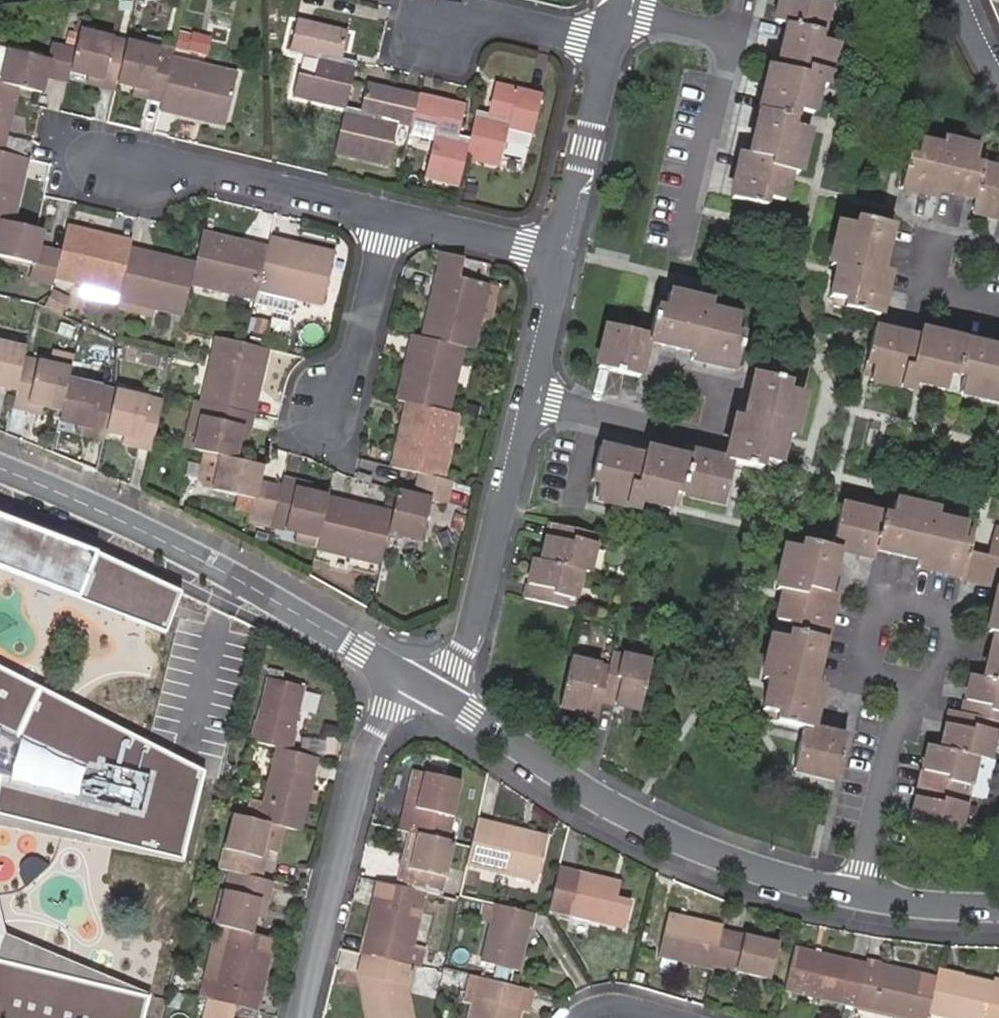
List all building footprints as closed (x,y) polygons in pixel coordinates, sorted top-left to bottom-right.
[(807,130),(802,129),(805,114),(811,115),(818,86),(825,87),(835,43),(820,39),(815,39),(817,31),(821,33),(829,0),(779,0),(775,22),(787,25),(777,69),(770,67),(749,155),(742,154),(731,198),(760,205),(762,197),(767,198),(783,202),(790,173),(797,175),(807,130)] [(346,107),(355,69),(340,65),(342,60),(348,33),(296,22),(289,50),(318,57),(313,78),(298,74),(292,96),(345,109),(346,107)] [(117,83),(127,43),(80,31),(75,51),(70,71),(88,75),(117,83)] [(187,52),(191,36),(178,33),(175,49),(187,52)] [(207,57),(211,41),(191,36),(187,52),(207,57)] [(164,94),(173,57),(173,55),(127,43),(117,83),(134,87),(164,94)] [(70,71),(75,51),(52,46),(49,60),(55,62),(52,78),(68,82),(70,71)] [(45,76),(49,60),(10,50),(1,84),(17,88),(41,94),(45,76)] [(224,128),(237,72),(173,57),(164,94),(162,101),(159,112),(224,128)] [(52,78),(55,62),(49,60),(45,76),(52,78)] [(355,69),(357,63),(342,60),(340,65),(355,69)] [(117,83),(88,75),(86,83),(115,90),(117,83)] [(17,88),(1,84),(0,84),(0,153),(2,153),(17,88)] [(388,166),(398,122),(410,126),(416,104),(418,97),(366,85),(359,111),(358,116),(344,113),(334,153),(388,166)] [(532,134),(542,97),(495,85),(487,115),(485,121),(475,118),(470,139),(469,145),(465,158),(499,167),(505,143),(509,128),(531,134),(532,134)] [(164,94),(134,87),(133,94),(162,101),(164,94)] [(429,107),(431,99),(418,96),(418,97),(416,104),(429,107)] [(458,136),(465,107),(431,99),(429,107),(416,104),(410,126),(409,133),(433,139),(424,177),(459,186),(465,158),(469,145),(456,142),(458,136)] [(358,116),(359,111),(346,107),(345,109),(344,113),(358,116)] [(485,121),(487,115),(477,113),(475,118),(485,121)] [(528,149),(531,134),(509,128),(505,143),(528,149)] [(469,145),(470,139),(458,136),(456,142),(469,145)] [(975,166),(979,150),(943,142),(942,149),(920,143),(919,149),(910,147),(900,190),(937,199),(939,191),(975,200),(972,214),(998,221),(998,171),(975,166)] [(27,159),(2,153),(0,153),(0,221),(2,222),(11,224),(27,159)] [(881,269),(892,225),(863,219),(861,227),(856,226),(840,222),(830,267),(838,268),(831,297),(836,299),(834,306),(878,317),(889,271),(881,269)] [(38,249),(42,231),(11,224),(2,222),(0,232),(0,257),(34,265),(38,249)] [(130,250),(132,241),(67,226),(60,254),(54,279),(83,285),(103,290),(119,294),(130,250)] [(258,290),(267,247),(202,233),(195,265),(190,284),(255,300),(258,290)] [(322,305),(335,254),(269,238),(267,247),(258,290),(296,299),(322,305)] [(41,267),(45,250),(38,249),(34,265),(41,267)] [(54,279),(60,254),(45,250),(41,267),(34,265),(31,278),(53,284),(54,279)] [(190,284),(195,265),(130,250),(119,294),(118,300),(117,311),(153,319),(156,308),(183,315),(190,284)] [(442,253),(438,273),(459,278),(464,258),(442,253)] [(481,320),(489,285),(459,278),(438,273),(422,337),(464,348),(474,350),(481,320)] [(101,300),(103,290),(83,285),(81,296),(101,300)] [(491,323),(499,288),(489,285),(481,320),(491,323)] [(292,313),(296,299),(258,290),(255,300),(254,304),(292,313)] [(61,314),(69,299),(53,292),(46,306),(61,314)] [(736,335),(740,319),(711,312),(712,305),(668,295),(666,300),(659,299),(650,335),(609,325),(598,368),(639,378),(648,343),(692,353),(690,360),(735,370),(736,369),(743,341),(735,339),(736,335)] [(264,334),(267,322),(257,320),(254,332),(264,334)] [(919,331),(917,339),(872,329),(862,373),(870,375),(869,380),(913,390),(915,383),(944,390),(948,374),(949,370),(956,372),(963,373),(962,378),(959,394),(998,403),(998,350),(919,331)] [(448,413),(464,348),(422,337),(413,335),(397,400),(408,403),(448,413)] [(253,414),(269,350),(245,344),(217,337),(202,402),(245,412),(253,414)] [(26,349),(0,343),(0,386),(16,390),(24,360),(26,349)] [(68,381),(74,354),(54,349),(50,366),(24,360),(16,390),(14,399),(43,406),(61,410),(68,381)] [(778,466),(785,436),(792,438),(803,394),(797,392),(799,385),(755,374),(744,418),(738,417),(727,462),(691,453),(689,461),(645,450),(644,457),(599,447),(593,476),(600,478),(599,482),(596,498),(640,508),(642,502),(671,508),(672,503),(680,505),(682,495),(724,505),(727,491),(734,464),(755,468),(757,461),(762,462),(778,466)] [(106,431),(115,392),(68,381),(61,410),(59,420),(76,424),(106,431)] [(153,440),(162,403),(115,392),(106,431),(123,436),(153,443),(153,440)] [(42,414),(43,406),(14,399),(12,407),(42,414)] [(239,442),(245,412),(202,402),(196,401),(185,448),(203,452),(234,460),(239,442)] [(443,480),(459,415),(448,413),(408,403),(392,467),(420,474),(443,480)] [(246,444),(253,414),(245,412),(239,442),(246,444)] [(104,439),(106,431),(76,424),(75,432),(104,439)] [(151,450),(153,443),(123,436),(121,443),(151,450)] [(257,483),(261,466),(234,460),(203,452),(197,479),(203,488),(253,500),(257,483)] [(421,540),(431,501),(445,504),(450,482),(443,480),(420,474),(415,497),(397,493),(392,513),(388,532),(421,540)] [(312,485),(282,479),(281,486),(310,493),(312,485)] [(260,502),(264,484),(257,483),(253,500),(260,502)] [(273,520),(280,488),(264,484),(260,502),(253,500),(250,516),(273,520)] [(316,546),(328,497),(310,493),(281,486),(280,488),(273,520),(271,526),(297,532),(294,540),(316,546)] [(380,564),(387,535),(388,532),(392,513),(328,497),(316,546),(316,548),(380,564)] [(814,684),(835,596),(827,594),(838,550),(874,559),(876,552),(919,562),(917,570),(962,580),(969,552),(961,550),(962,545),(966,530),(937,523),(938,516),(894,505),(893,510),(885,508),(883,518),(842,508),(831,549),(794,540),(792,548),(787,547),(776,591),(783,593),(776,622),(792,626),(796,627),(795,634),(793,641),(788,641),(773,637),(762,681),(769,683),(762,711),(768,712),(766,720),(802,730),(793,771),(835,781),(845,740),(809,731),(821,685),(814,684)] [(165,630),(181,593),(98,551),(0,512),(0,566),(165,630)] [(571,609),(580,571),(588,573),(597,536),(551,524),(542,562),(535,560),(525,599),(571,609)] [(993,534),(988,556),(983,578),(998,581),(998,535),(993,534)] [(988,556),(969,551),(969,552),(962,580),(998,589),(998,581),(983,578),(988,556)] [(998,589),(988,632),(996,634),(985,678),(973,675),(963,713),(951,710),(942,748),(929,745),(911,822),(958,833),(967,795),(983,798),(992,761),(986,759),(995,721),(998,722),(998,589)] [(641,710),(652,663),(646,662),(610,653),(607,668),(570,659),(559,706),(599,715),(602,701),(641,710)] [(183,857),(206,769),(0,665),(0,813),(183,857)] [(290,751),(306,688),(267,677),(251,741),(275,747),(290,751)] [(306,804),(310,790),(318,758),(290,751),(275,747),(261,801),(257,821),(284,828),(302,832),(308,804),(306,804)] [(411,832),(426,775),(415,772),(401,830),(409,832),(411,832)] [(447,841),(461,783),(426,775),(411,832),(417,834),(447,841)] [(316,806),(319,792),(310,790),(306,804),(308,804),(316,806)] [(257,821),(261,801),(250,798),(244,818),(257,821)] [(183,857),(0,813),(0,825),(183,857)] [(278,854),(284,828),(257,821),(244,818),(233,815),(218,869),(229,871),(262,880),(267,860),(261,859),(263,850),(269,852),(278,854)] [(535,882),(545,840),(521,835),(521,832),(476,821),(470,847),(466,865),(535,882)] [(405,888),(417,834),(411,832),(409,832),(396,886),(405,888)] [(441,897),(454,843),(447,841),(417,834),(405,888),(426,893),(441,897)] [(608,896),(612,880),(559,867),(548,911),(625,930),(632,902),(618,899),(608,896)] [(257,918),(266,880),(262,880),(229,871),(216,925),(217,926),(253,935),(257,918)] [(264,919),(273,882),(266,880),(257,918),(264,919)] [(618,899),(622,882),(612,880),(608,896),(618,899)] [(413,948),(426,893),(405,888),(396,886),(393,901),(391,911),(375,907),(364,955),(365,955),(398,963),(409,966),(413,948)] [(391,911),(393,901),(377,897),(375,907),(391,911)] [(489,922),(493,905),(483,903),(479,920),(489,922)] [(149,995),(7,933),(0,904),(0,962),(149,995)] [(517,970),(531,913),(494,904),(493,905),(489,922),(480,961),(517,970)] [(713,968),(719,944),(704,940),(695,938),(699,922),(669,915),(659,959),(712,971),(713,968)] [(704,940),(707,924),(699,922),(695,938),(704,940)] [(256,1012),(275,940),(253,935),(217,926),(209,957),(223,960),(217,985),(213,1000),(256,1012)] [(769,981),(779,944),(722,931),(719,944),(713,968),(769,981)] [(855,1008),(865,964),(794,947),(783,992),(854,1009),(855,1008)] [(419,968),(423,950),(413,948),(409,966),(415,967),(419,968)] [(408,989),(400,987),(392,988),(398,963),(365,955),(359,976),(369,979),(364,999),(368,1017),(415,1017),(408,989)] [(217,985),(223,960),(209,957),(199,997),(207,999),(213,1000),(217,985)] [(149,995),(0,962),(0,1017),(144,1017),(149,995)] [(410,989),(415,967),(409,966),(398,963),(392,988),(400,987),(408,989),(410,989)] [(933,990),(908,984),(910,974),(865,964),(855,1008),(899,1017),(926,1017),(927,1014),(933,990)] [(451,987),(455,971),(441,968),(440,973),(438,984),(451,987)] [(938,970),(936,980),(933,990),(927,1014),(944,1017),(998,1017),(998,983),(938,970)] [(522,987),(468,974),(462,1003),(469,1005),(466,1017),(514,1017),(515,1012),(522,987)] [(933,990),(936,980),(910,974),(908,984),(933,990)] [(528,1015),(534,990),(522,987),(515,1012),(528,1015)] [(260,1012),(256,1012),(213,1000),(207,999),(202,1017),(258,1017),(260,1012)]
